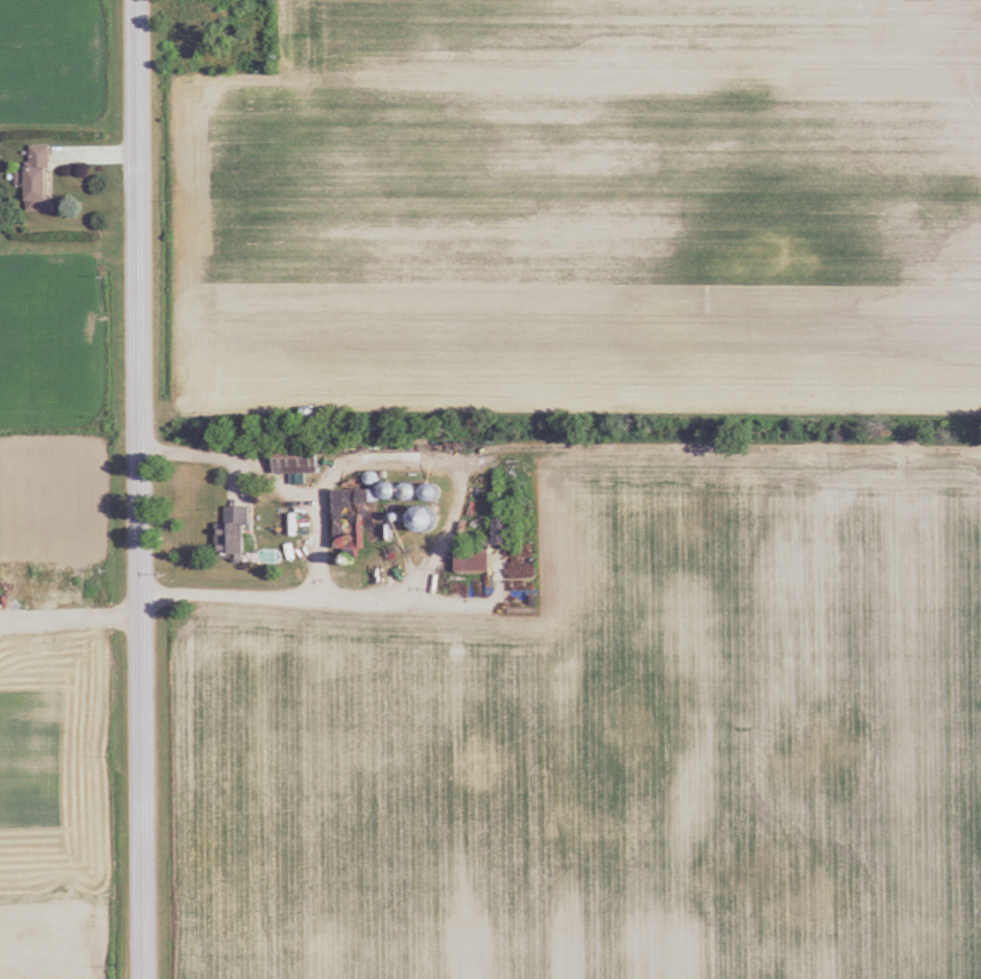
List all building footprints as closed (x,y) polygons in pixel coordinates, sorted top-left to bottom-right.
[(52,147),(29,147),(29,213),(52,213),(52,147)] [(321,445),(277,445),(277,474),(321,474),(321,445)] [(421,494),(414,484),(403,492),(410,502),(421,494)] [(443,494),(434,484),(423,493),(432,504),(443,494)] [(337,491),(337,551),(364,551),(364,491),(337,491)] [(218,524),(218,561),(249,561),(249,507),(228,507),(228,524),(218,524)] [(497,546),(513,546),(512,519),(497,519),(497,546)] [(492,575),(492,550),(459,550),(459,575),(492,575)]
